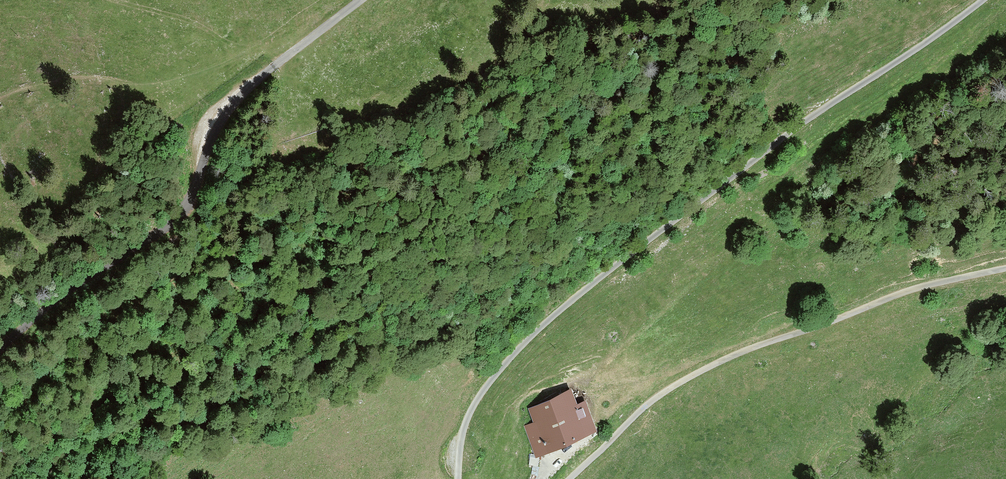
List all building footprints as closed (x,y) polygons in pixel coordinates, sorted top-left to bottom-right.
[(534,422),(524,426),(536,456),(597,431),(585,400),(577,403),(571,389),(528,407),(534,422)]
